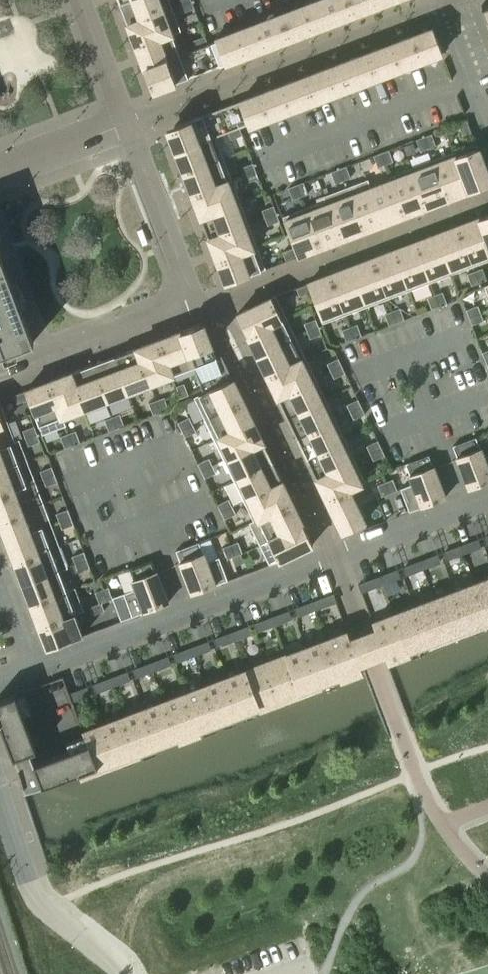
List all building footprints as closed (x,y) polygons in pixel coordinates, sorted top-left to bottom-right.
[(128,25),(172,9),(169,0),(127,0),(120,3),(128,25)] [(311,31),(332,23),(323,0),(318,0),(301,6),(311,31)] [(332,23),(353,15),(348,0),(323,0),(332,23)] [(353,15),(375,7),(372,0),(348,0),(353,15)] [(195,9),(192,1),(180,5),(183,13),(195,9)] [(301,6),(280,14),(289,39),(311,31),(301,6)] [(128,25),(137,48),(172,35),(181,31),(172,9),(128,25)] [(280,14),(259,22),(268,47),(289,39),(280,14)] [(259,22),(237,30),(247,55),(268,47),(259,22)] [(432,28),(410,36),(420,61),(442,53),(432,28)] [(237,30),(216,39),(217,41),(216,41),(225,64),(247,55),(237,30)] [(180,55),(172,35),(137,48),(145,69),(180,56),(180,55)] [(195,40),(198,48),(208,44),(205,36),(195,40)] [(410,36),(389,44),(398,69),(420,61),(410,36)] [(180,56),(145,69),(153,91),(225,64),(216,41),(208,44),(198,48),(180,55),(180,56)] [(389,44),(368,52),(377,78),(398,69),(389,44)] [(368,52),(346,61),(356,86),(377,78),(368,52)] [(346,61),(325,68),(325,69),(334,94),(356,86),(346,61)] [(325,69),(304,77),(313,102),(334,94),(325,69)] [(304,77),(282,85),(292,110),(313,102),(304,77)] [(282,85),(261,93),(270,118),(292,110),(282,85)] [(261,93),(239,101),(247,124),(248,126),(270,118),(261,93)] [(175,151),(247,124),(239,101),(166,128),(175,151)] [(466,120),(459,123),(463,134),(471,131),(466,120)] [(239,127),(229,131),(232,139),(242,135),(239,127)] [(431,133),(423,136),(428,148),(435,145),(431,133)] [(215,136),(175,151),(183,173),(223,158),(215,136)] [(423,136),(416,139),(420,150),(428,148),(423,136)] [(454,151),(469,192),(487,185),(487,175),(476,143),(454,151)] [(388,150),(381,152),(385,164),(393,161),(388,150)] [(454,151),(433,160),(448,200),(469,192),(454,151)] [(381,152),(373,155),(378,167),(385,164),(381,152)] [(183,173),(192,195),(232,180),(223,158),(183,173)] [(433,160),(411,168),(426,208),(448,200),(433,160)] [(253,163),(241,167),(244,175),(256,171),(253,163)] [(346,166),(338,169),(342,180),(350,177),(346,166)] [(389,176),(391,181),(404,216),(426,208),(411,168),(389,176)] [(338,169),(331,171),(335,183),(342,180),(338,169)] [(256,171),(244,175),(247,182),(258,178),(256,171)] [(368,179),(345,188),(362,232),(384,224),(371,188),(368,179)] [(192,195),(200,217),(240,202),(232,180),(192,195)] [(391,181),(371,188),(384,224),(404,216),(391,181)] [(303,182),(296,185),(300,196),(307,193),(303,182)] [(296,185),(288,188),(292,199),(300,196),(296,185)] [(323,196),(327,205),(340,240),(362,232),(345,188),(323,196)] [(200,217),(208,239),(248,224),(240,202),(200,217)] [(327,205),(305,213),(319,248),(340,240),(327,205)] [(273,206),(262,210),(265,218),(276,213),(273,206)] [(276,213),(265,218),(268,225),(279,221),(276,213)] [(319,248),(305,213),(284,221),(294,249),(297,256),(319,248)] [(479,218),(487,241),(487,214),(479,218)] [(458,226),(473,266),(487,260),(487,241),(479,218),(458,226)] [(208,239),(217,261),(257,246),(248,224),(208,239)] [(458,226),(436,234),(452,274),(473,266),(458,226)] [(436,234),(415,242),(430,282),(452,274),(436,234)] [(415,242),(394,250),(409,290),(430,282),(415,242)] [(257,246),(217,261),(225,284),(265,269),(257,246)] [(294,249),(283,253),(286,260),(297,256),(294,249)] [(394,250),(372,258),(387,298),(409,290),(394,250)] [(34,341),(0,252),(0,354),(34,341)] [(372,258),(351,266),(366,306),(387,298),(372,258)] [(351,266),(330,274),(345,314),(366,306),(351,266)] [(482,268),(475,270),(479,282),(487,279),(482,268)] [(475,270),(467,273),(471,285),(479,282),(475,270)] [(345,314),(330,274),(307,283),(323,323),(345,314)] [(308,284),(297,288),(299,296),(311,291),(308,284)] [(442,291),(435,294),(439,306),(447,303),(442,291)] [(435,294),(427,297),(431,309),(439,306),(435,294)] [(237,313),(247,334),(286,316),(276,295),(237,313)] [(478,305),(466,309),(469,317),(480,312),(478,305)] [(400,307),(392,310),(396,322),(404,319),(400,307)] [(392,310),(384,313),(389,325),(396,322),(392,310)] [(480,312),(469,317),(472,324),(483,320),(480,312)] [(247,334),(257,355),(296,336),(286,316),(247,334)] [(316,319),(305,323),(308,330),(319,326),(316,319)] [(203,323),(181,331),(194,367),(193,367),(203,393),(233,379),(221,355),(216,357),(203,323)] [(357,324),(349,327),(354,338),(361,335),(357,324)] [(319,326),(308,330),(310,338),(322,334),(319,326)] [(349,327),(342,329),(346,341),(354,338),(349,327)] [(159,339),(172,375),(173,375),(193,367),(194,367),(181,331),(159,339)] [(257,355),(267,376),(306,357),(296,336),(257,355)] [(175,379),(173,375),(172,375),(159,339),(137,348),(152,388),(175,379)] [(130,396),(152,388),(137,348),(115,356),(130,396)] [(108,404),(130,396),(115,356),(92,364),(108,404)] [(267,376),(277,396),(315,378),(306,357),(267,376)] [(338,358),(327,363),(330,371),(341,365),(338,358)] [(86,413),(108,404),(92,364),(70,373),(86,413)] [(341,365),(330,371),(334,378),(345,373),(341,365)] [(64,421),(86,413),(70,373),(48,381),(63,421),(64,421)] [(277,396),(287,417),(325,398),(315,378),(277,396)] [(194,397),(204,419),(243,400),(233,379),(203,393),(194,397)] [(66,425),(64,421),(63,421),(48,381),(26,390),(42,434),(66,425)] [(176,386),(181,398),(188,395),(184,383),(176,386)] [(14,395),(17,403),(29,399),(25,391),(14,395)] [(164,397),(156,400),(161,411),(168,409),(164,397)] [(325,398),(287,417),(297,438),(335,419),(325,398)] [(358,399),(346,404),(350,412),(361,406),(358,399)] [(161,411),(156,400),(149,403),(153,414),(161,411)] [(204,419),(214,439),(253,421),(243,400),(204,419)] [(361,406),(350,412),(354,419),(365,414),(361,406)] [(120,414),(112,417),(117,428),(124,425),(120,414)] [(117,428),(112,417),(105,419),(109,431),(117,428)] [(178,422),(181,429),(193,424),(189,417),(178,422)] [(335,419),(297,438),(307,458),(345,439),(335,419)] [(214,439),(224,460),(263,441),(253,421),(214,439)] [(15,442),(15,441),(7,422),(0,425),(0,448),(15,442)] [(193,424),(181,429),(185,437),(196,431),(193,424)] [(23,430),(25,438),(37,433),(34,426),(23,430)] [(76,430),(68,433),(72,445),(80,442),(76,430)] [(37,433),(25,438),(28,445),(40,441),(37,433)] [(72,445),(68,433),(61,436),(65,448),(72,445)] [(453,446),(469,489),(487,481),(487,455),(483,457),(476,437),(453,446)] [(27,460),(20,439),(15,441),(15,442),(0,448),(0,470),(27,460)] [(345,439),(307,458),(317,478),(355,460),(345,439)] [(377,440),(366,445),(370,453),(381,447),(377,440)] [(224,460),(234,480),(272,462),(263,441),(224,460)] [(381,447),(370,453),(373,460),(384,455),(381,447)] [(428,455),(405,463),(413,484),(401,488),(400,488),(401,489),(409,511),(445,498),(428,455)] [(198,463),(201,470),(212,465),(209,458),(198,463)] [(35,481),(27,460),(0,470),(0,495),(35,481)] [(355,460),(317,478),(326,499),(349,488),(349,489),(365,481),(355,460)] [(234,480),(244,501),(282,482),(272,462),(234,480)] [(212,465),(201,470),(205,478),(216,473),(212,465)] [(40,471),(43,478),(55,474),(52,466),(40,471)] [(55,474),(43,478),(46,486),(57,482),(55,474)] [(393,479),(385,482),(389,493),(397,490),(393,479)] [(43,503),(35,481),(0,495),(0,519),(43,503)] [(244,501),(253,520),(254,521),(292,503),(282,482),(244,501)] [(389,493),(385,482),(377,485),(382,496),(389,493)] [(349,488),(326,499),(343,533),(365,522),(349,489),(349,488)] [(218,504),(221,511),(232,506),(229,499),(218,504)] [(7,541),(52,524),(43,503),(0,519),(0,522),(7,541)] [(249,522),(260,544),(302,523),(292,503),(254,521),(253,520),(249,522)] [(232,506),(221,511),(225,519),(236,513),(232,506)] [(56,513),(59,521),(71,517),(68,509),(56,513)] [(71,517),(59,521),(62,528),(74,524),(71,517)] [(302,523),(260,544),(269,564),(278,561),(312,544),(302,523)] [(7,541),(15,562),(60,545),(52,524),(7,541)] [(76,539),(65,543),(68,551),(79,547),(76,539)] [(476,539),(461,545),(464,553),(479,547),(476,539)] [(238,541),(230,544),(235,556),(243,553),(238,541)] [(206,562),(199,542),(176,550),(192,593),(228,580),(219,557),(206,562)] [(235,556),(230,544),(223,547),(227,559),(235,556)] [(23,583),(23,584),(59,570),(59,571),(68,567),(60,545),(15,562),(23,583)] [(464,553),(461,545),(445,551),(448,559),(464,553)] [(72,556),(75,563),(87,559),(84,551),(72,556)] [(436,555),(420,560),(423,568),(439,563),(436,555)] [(87,559),(75,563),(78,571),(90,567),(87,559)] [(123,593),(132,616),(168,603),(151,559),(128,568),(136,588),(123,593)] [(423,568),(420,560),(404,566),(407,574),(423,568)] [(59,570),(23,584),(31,605),(67,591),(66,590),(59,571),(59,570)] [(395,570),(380,576),(383,584),(398,578),(395,570)] [(380,576),(364,582),(367,590),(383,584),(380,576)] [(475,583),(487,618),(487,578),(475,583)] [(455,591),(469,630),(487,622),(487,618),(475,583),(455,591)] [(110,586),(103,589),(107,600),(115,597),(110,586)] [(31,605),(39,626),(75,613),(84,610),(84,609),(75,587),(66,590),(67,591),(31,605)] [(95,592),(100,603),(102,602),(107,600),(103,589),(95,592)] [(455,591),(435,599),(449,637),(469,630),(455,591)] [(312,602),(315,610),(331,604),(328,596),(312,602)] [(435,599),(414,606),(429,645),(449,637),(435,599)] [(100,603),(90,607),(93,614),(104,610),(102,602),(100,603)] [(299,615),(315,610),(312,602),(296,608),(299,615)] [(414,606),(394,614),(409,652),(429,645),(414,606)] [(272,617),(275,625),(290,619),(287,611),(272,617)] [(75,613),(39,626),(48,648),(83,635),(75,613)] [(375,629),(363,634),(372,658),(384,653),(387,661),(409,652),(394,614),(373,622),(375,629)] [(259,631),(275,625),(272,617),(256,623),(259,631)] [(247,626),(231,632),(234,640),(250,634),(247,626)] [(218,646),(234,640),(231,632),(215,638),(218,646)] [(348,632),(326,640),(341,678),(362,670),(359,663),(372,658),(363,634),(351,639),(348,632)] [(306,647),(321,686),(341,678),(326,640),(306,647)] [(191,647),(194,655),(209,649),(206,641),(191,647)] [(178,661),(194,655),(191,647),(175,653),(178,661)] [(286,655),(300,694),(321,686),(306,647),(286,655)] [(266,663),(280,701),(300,694),(286,655),(266,663)] [(150,663),(153,670),(169,665),(166,657),(150,663)] [(138,676),(153,670),(150,663),(135,669),(138,676)] [(246,670),(260,709),(280,701),(266,663),(246,670)] [(240,717),(260,709),(246,670),(225,678),(240,717)] [(110,678),(113,686),(129,680),(126,672),(110,678)] [(97,692),(113,686),(110,678),(94,684),(97,692)] [(225,678),(205,686),(220,724),(240,717),(225,678)] [(205,686),(185,693),(200,732),(220,724),(205,686)] [(85,688),(68,694),(71,702),(88,695),(85,688)] [(185,693),(165,701),(179,739),(200,732),(185,693)] [(36,750),(15,695),(17,694),(0,700),(0,725),(13,759),(15,758),(18,766),(23,784),(24,783),(25,789),(41,784),(42,786),(79,772),(80,777),(97,770),(96,766),(97,765),(88,743),(87,743),(34,763),(30,752),(36,750)] [(159,747),(179,739),(165,701),(145,709),(159,747)] [(145,709),(124,716),(139,755),(159,747),(145,709)] [(124,716),(104,724),(119,762),(139,755),(124,716)] [(104,724),(83,732),(87,743),(88,743),(97,765),(96,766),(97,770),(119,762),(104,724)]
